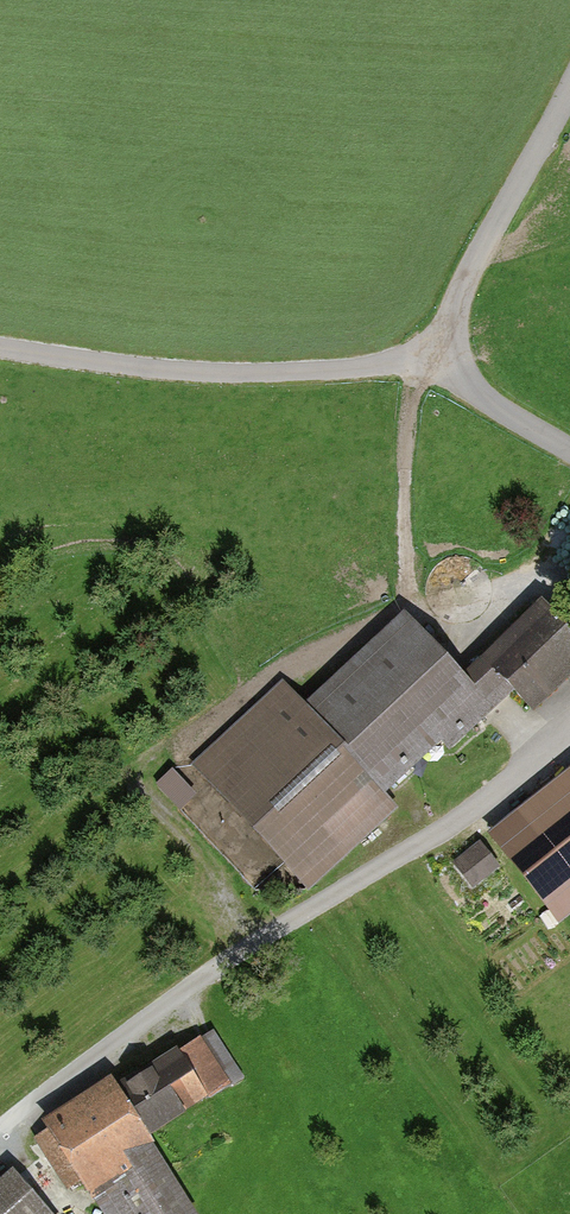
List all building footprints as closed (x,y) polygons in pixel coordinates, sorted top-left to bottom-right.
[(202,756),(316,888),(405,812),(395,800),(522,691),(542,714),(569,690),(569,618),(560,606),(478,676),(422,611),(313,704),(292,679),(202,756)] [(182,762),(160,779),(202,833),(225,816),(182,762)] [(502,841),(569,921),(569,784),(502,841)] [(58,1129),(111,1213),(210,1213),(211,1213),(163,1136),(252,1081),(219,1028),(58,1129)] [(23,1172),(0,1192),(0,1213),(62,1213),(23,1172)]
